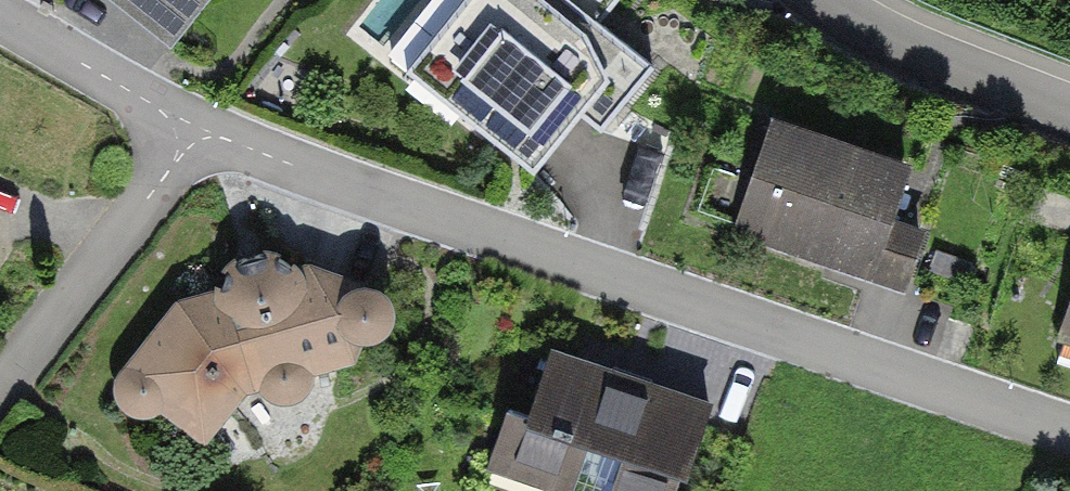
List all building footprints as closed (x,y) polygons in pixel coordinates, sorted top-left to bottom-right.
[(171,42),(203,0),(117,0),(171,42)] [(403,74),(528,175),(579,113),(599,129),(646,72),(559,1),(560,0),(463,0),(403,74)] [(916,175),(773,126),(735,235),(878,284),(916,175)] [(186,304),(124,378),(164,429),(180,414),(223,445),(274,396),(376,371),(387,340),(418,334),(428,306),(404,283),(373,291),(321,257),(254,260),(229,295),(186,304)] [(1051,359),(1069,366),(1069,307),(1051,359)] [(547,356),(504,485),(523,490),(692,490),(718,413),(547,356)]
